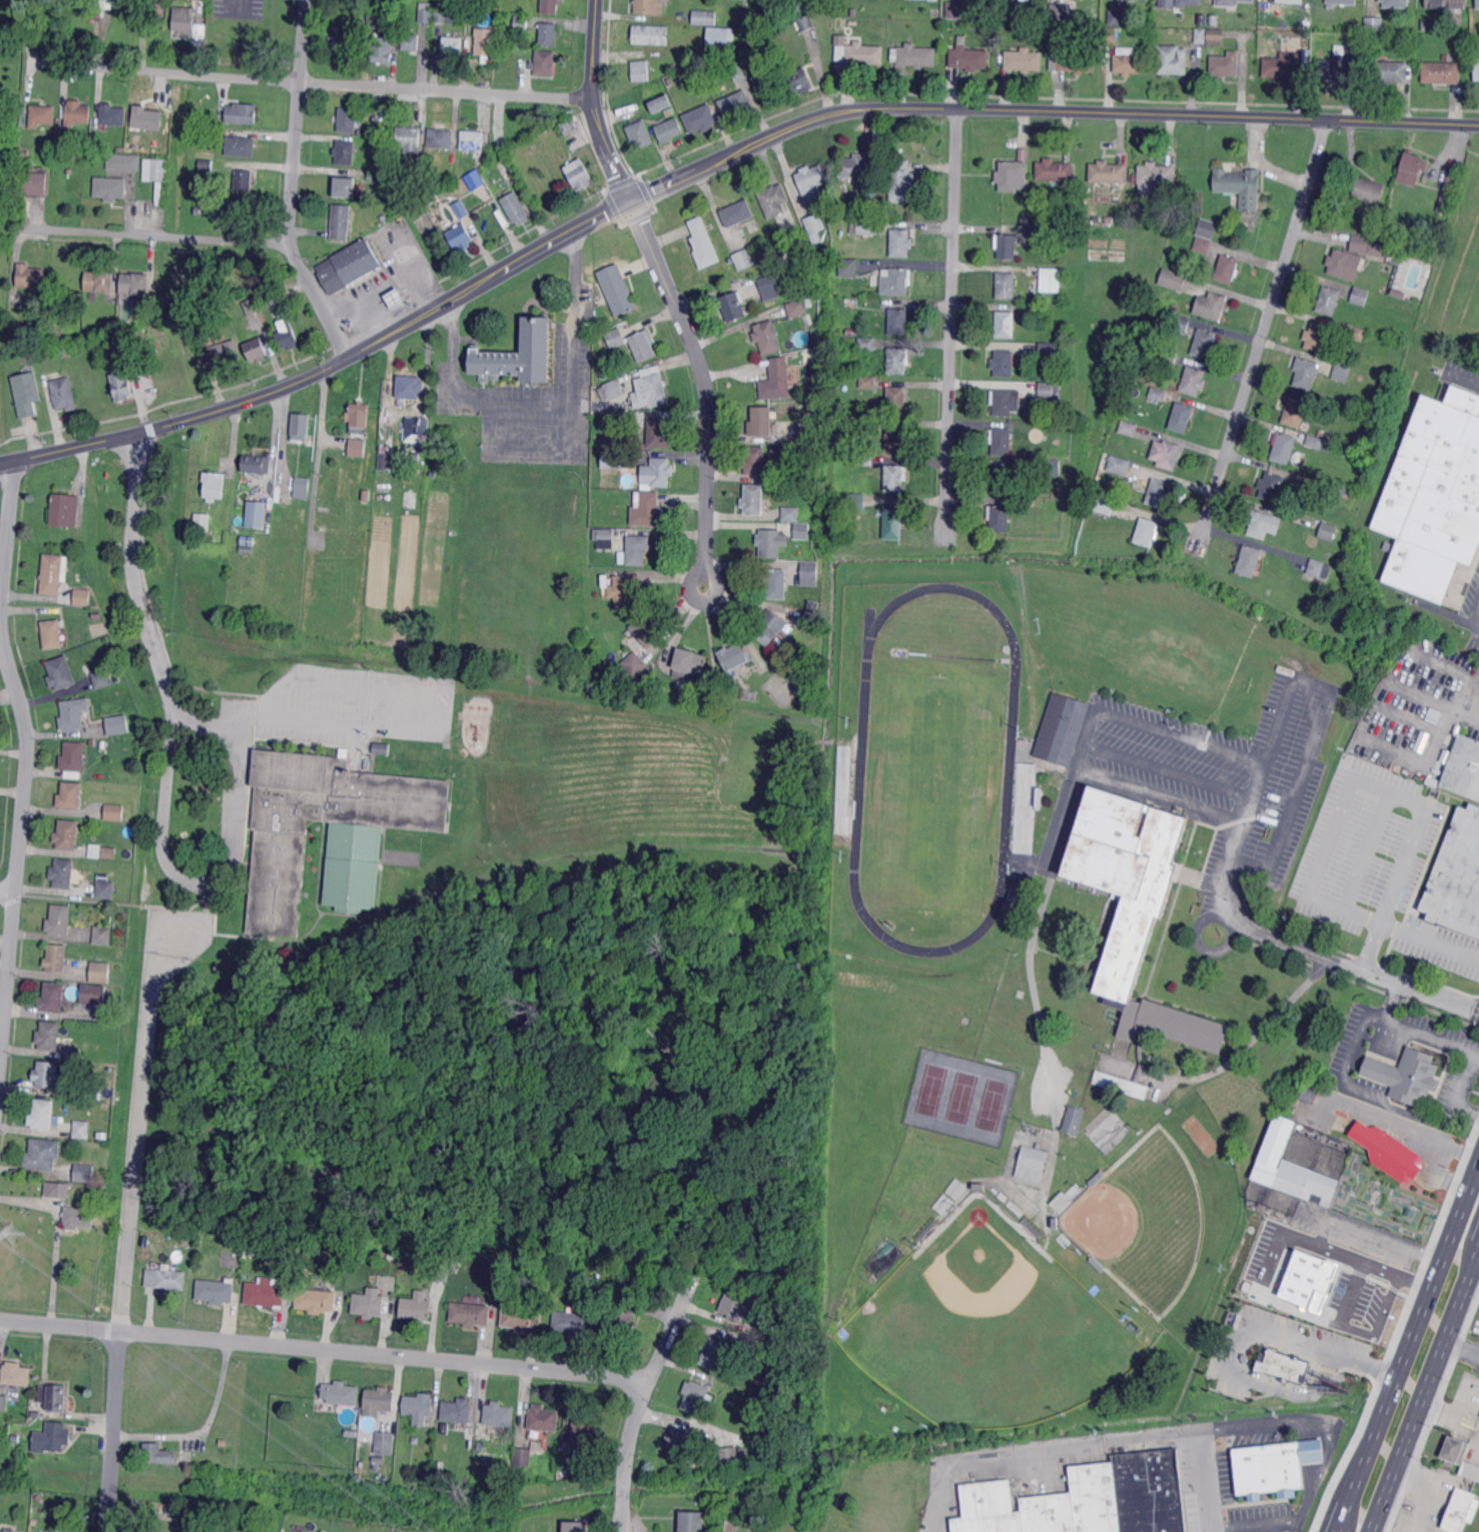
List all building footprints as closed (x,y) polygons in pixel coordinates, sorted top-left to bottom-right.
[(164,22),(151,21),(152,0),(166,1),(164,22)] [(541,14),(542,0),(559,0),(558,5),(557,15),(541,14)] [(634,14),(635,0),(663,0),(662,15),(634,14)] [(792,9),(793,0),(810,0),(809,10),(792,9)] [(1176,8),(1176,0),(1201,0),(1201,5),(1186,5),(1186,8),(1176,8)] [(1216,6),(1216,0),(1254,0),(1254,2),(1238,1),(1238,12),(1227,12),(1227,6),(1216,6)] [(1380,1),(1380,0),(1409,0),(1409,8),(1384,6),(1384,1),(1380,1)] [(1426,8),(1426,0),(1467,0),(1467,9),(1426,8)] [(964,18),(947,17),(948,1),(965,2),(964,18)] [(433,22),(420,22),(420,2),(434,3),(433,22)] [(1067,21),(1051,20),(1051,4),(1068,4),(1067,21)] [(446,22),(435,21),(436,6),(447,7),(446,22)] [(193,32),(191,32),(191,39),(172,38),(174,7),(194,8),(193,32)] [(1015,21),(1002,21),(1002,7),(1014,7),(1015,21)] [(716,26),(692,24),(693,9),(717,11),(716,26)] [(1129,22),(1124,22),(1124,24),(1109,24),(1109,9),(1125,9),(1125,11),(1129,11),(1129,22)] [(396,28),(367,27),(368,11),(397,12),(396,28)] [(803,31),(798,19),(810,14),(816,26),(803,31)] [(528,32),(514,31),(515,15),(529,15),(528,32)] [(1381,30),(1366,30),(1367,17),(1381,17),(1381,30)] [(556,47),(539,46),(540,23),(557,24),(556,47)] [(663,44),(634,43),(634,25),(663,26),(663,44)] [(413,34),(426,35),(425,46),(418,45),(418,51),(402,50),(403,33),(405,33),(405,27),(414,27),(413,34)] [(734,47),(705,45),(706,27),(735,29),(734,47)] [(1118,43),(1105,42),(1106,27),(1118,27),(1118,43)] [(491,55),(476,55),(477,36),(481,36),(482,28),(493,29),(491,55)] [(1206,43),(1195,43),(1196,28),(1207,29),(1206,43)] [(1222,45),(1208,44),(1209,29),(1223,29),(1222,45)] [(392,62),(372,61),(373,36),(390,37),(389,41),(393,41),(392,62)] [(461,53),(456,52),(456,58),(447,57),(447,52),(443,52),(443,37),(462,38),(461,53)] [(863,46),(883,46),(883,65),(873,65),(873,70),(862,70),(862,64),(845,63),(845,62),(835,61),(836,46),(845,46),(845,45),(853,45),(853,41),(863,41),(863,46)] [(916,47),(937,48),(936,66),(924,65),(924,68),(916,68),(916,66),(898,65),(898,61),(892,60),(892,48),(898,48),(899,46),(906,46),(906,42),(916,42),(916,47)] [(1356,62),(1346,62),(1345,79),(1318,78),(1318,59),(1335,59),(1336,53),(1338,53),(1338,44),(1356,45),(1356,62)] [(965,50),(988,51),(987,70),(976,69),(976,73),(966,73),(966,69),(949,68),(950,50),(956,50),(957,45),(965,46),(965,50)] [(1187,74),(1158,74),(1158,45),(1180,45),(1180,48),(1187,48),(1187,74)] [(1030,51),(1042,52),(1041,70),(1030,69),(1030,73),(1023,72),(1023,69),(1005,68),(1006,50),(1022,51),(1022,46),(1031,47),(1030,51)] [(554,76),(535,74),(536,50),(555,51),(554,76)] [(1239,76),(1211,75),(1212,55),(1228,56),(1228,50),(1240,51),(1239,76)] [(1094,71),(1082,71),(1082,74),(1075,74),(1075,71),(1050,70),(1051,51),(1095,53),(1094,71)] [(1310,77),(1263,76),(1264,57),(1281,57),(1281,52),(1310,54),(1310,77)] [(1143,73),(1130,72),(1130,76),(1124,75),(1124,73),(1114,72),(1115,54),(1144,55),(1143,73)] [(632,82),(631,62),(662,59),(663,75),(649,81),(632,82)] [(1407,81),(1374,80),(1374,61),(1408,62),(1407,81)] [(1461,83),(1448,82),(1448,85),(1434,85),(1434,82),(1423,82),(1423,61),(1461,63),(1461,83)] [(672,70),(671,63),(679,62),(679,68),(672,70)] [(736,82),(730,67),(740,62),(747,77),(736,82)] [(794,71),(805,66),(815,87),(802,93),(800,89),(793,92),(782,70),(791,66),(794,71)] [(739,116),(737,113),(726,118),(719,101),(746,89),(753,106),(747,109),(749,112),(739,116)] [(652,113),(648,103),(666,94),(670,105),(652,113)] [(82,105),(91,106),(89,125),(74,124),(74,128),(64,128),(66,104),(68,104),(69,100),(82,101),(82,105)] [(113,107),(126,108),(126,126),(99,125),(100,107),(101,107),(101,103),(113,104),(113,107)] [(254,124),(224,123),(225,105),(233,105),(233,103),(255,104),(254,124)] [(703,133),(701,129),(690,134),(682,116),(709,103),(718,122),(712,125),(714,128),(703,133)] [(160,128),(161,110),(144,109),(144,104),(132,104),(131,127),(160,128)] [(54,125),(38,124),(38,128),(29,128),(30,105),(54,106),(54,125)] [(355,132),(338,131),(339,107),(357,108),(355,132)] [(575,152),(559,123),(571,116),(587,145),(575,152)] [(663,146),(654,127),(676,117),(683,133),(672,138),(673,141),(663,146)] [(635,151),(625,128),(644,120),(653,143),(635,151)] [(419,152),(405,152),(405,146),(397,146),(398,126),(421,127),(419,152)] [(452,148),(428,147),(429,128),(453,130),(452,148)] [(483,150),(460,149),(461,130),(484,132),(483,150)] [(254,156),(226,154),(227,136),(255,138),(254,156)] [(353,166),(335,165),(335,156),(333,156),(333,148),(336,148),(337,140),(355,141),(353,166)] [(1414,154),(1424,157),(1423,159),(1430,161),(1427,172),(1421,170),(1416,187),(1396,181),(1405,152),(1406,152),(1407,149),(1415,152),(1414,154)] [(78,162),(65,161),(66,152),(78,153),(78,162)] [(95,160),(87,160),(87,152),(95,152),(95,160)] [(139,170),(107,169),(108,153),(140,155),(139,170)] [(508,183),(494,160),(507,153),(520,175),(508,183)] [(869,159),(871,159),(870,177),(838,176),(839,158),(855,158),(855,154),(869,154),(869,159)] [(466,168),(458,168),(458,157),(467,157),(466,168)] [(580,190),(578,187),(576,188),(563,167),(581,157),(593,178),(591,179),(593,183),(580,190)] [(212,170),(199,169),(200,158),(212,159),(212,170)] [(1055,162),(1073,163),(1072,181),(1037,180),(1038,161),(1044,161),(1045,158),(1055,158),(1055,162)] [(168,180),(144,180),(144,159),(169,159),(168,180)] [(915,186),(911,186),(910,202),(890,202),(892,160),(911,160),(911,173),(916,173),(915,186)] [(1026,189),(1018,189),(1018,192),(999,191),(999,182),(996,182),(997,170),(1000,171),(1000,160),(1027,162),(1026,189)] [(1109,164),(1126,164),(1126,183),(1089,181),(1090,163),(1099,163),(1099,160),(1109,160),(1109,164)] [(1157,166),(1175,166),(1175,184),(1139,183),(1139,164),(1147,165),(1147,161),(1157,161),(1157,166)] [(826,183),(817,187),(819,193),(804,199),(795,175),(800,173),(799,169),(809,165),(810,168),(819,165),(826,183)] [(382,180),(369,179),(370,168),(383,170),(382,180)] [(1247,173),(1247,169),(1260,169),(1259,210),(1241,210),(1241,191),(1214,191),(1215,168),(1227,168),(1227,172),(1247,173)] [(422,184),(414,184),(414,169),(423,169),(422,184)] [(251,190),(235,188),(236,170),(252,171),(251,190)] [(472,191),(464,178),(477,170),(485,184),(472,191)] [(47,194),(22,193),(23,172),(48,173),(47,194)] [(125,197),(117,196),(117,202),(105,202),(105,197),(95,196),(96,176),(126,178),(125,197)] [(1381,204),(1353,196),(1359,176),(1387,185),(1381,204)] [(353,198),(334,197),(335,178),(354,179),(353,198)] [(769,220),(757,194),(782,183),(790,201),(782,205),(786,212),(769,220)] [(518,226),(516,222),(514,223),(501,199),(515,191),(531,219),(518,226)] [(878,206),(862,205),(862,191),(878,191),(878,206)] [(250,213),(224,211),(225,195),(250,196),(250,213)] [(728,227),(720,211),(747,199),(754,216),(728,227)] [(459,221),(451,206),(461,200),(470,214),(459,221)] [(349,231),(348,231),(348,240),(331,239),(331,230),(330,230),(332,204),(351,205),(349,231)] [(815,244),(804,219),(819,213),(825,229),(818,232),(822,241),(815,244)] [(701,269),(694,252),(697,251),(691,237),(695,236),(688,221),(702,215),(721,260),(701,269)] [(1213,239),(1196,234),(1202,217),(1219,222),(1213,239)] [(750,233),(746,223),(756,219),(760,229),(750,233)] [(1373,228),(1366,226),(1368,219),(1375,221),(1373,228)] [(873,235),(857,234),(858,220),(874,220),(873,235)] [(1424,230),(1415,229),(1415,221),(1425,222),(1424,230)] [(463,251),(460,247),(456,250),(447,233),(464,223),(473,239),(470,242),(472,246),(463,251)] [(913,248),(909,248),(909,257),(891,256),(892,229),(910,229),(910,238),(913,238),(913,248)] [(1388,257),(1367,253),(1368,252),(1353,249),(1356,234),(1370,237),(1370,241),(1390,244),(1388,257)] [(1016,258),(997,258),(997,248),(995,248),(996,235),(1016,235),(1016,258)] [(1209,254),(1194,249),(1197,236),(1213,241),(1209,254)] [(380,266),(365,237),(313,264),(328,293),(380,266)] [(739,270),(732,255),(752,246),(759,262),(739,270)] [(1363,257),(1355,281),(1328,272),(1330,265),(1327,264),(1330,254),(1333,255),(1335,248),(1363,257)] [(1232,284),(1215,278),(1223,253),(1240,259),(1232,284)] [(858,277),(840,276),(840,258),(858,258),(858,277)] [(44,287),(17,286),(18,263),(30,263),(29,268),(45,268),(44,287)] [(616,318),(596,273),(618,264),(638,308),(616,318)] [(1182,291),(1159,283),(1164,267),(1187,276),(1182,291)] [(911,285),(909,285),(908,295),(881,294),(883,268),(912,269),(911,285)] [(1060,291),(1040,292),(1040,268),(1060,268),(1060,291)] [(113,292),(85,290),(86,270),(114,272),(113,292)] [(766,304),(758,279),(781,271),(786,286),(778,288),(782,298),(766,304)] [(148,293),(121,292),(121,273),(149,274),(148,293)] [(1014,299),(996,299),(997,273),(1015,273),(1014,299)] [(1334,316),(1317,310),(1325,285),(1342,291),(1334,316)] [(1365,305),(1351,300),(1356,285),(1370,290),(1365,305)] [(392,310),(384,297),(401,287),(408,300),(392,310)] [(1393,288),(1405,293),(1403,299),(1390,295),(1393,288)] [(728,323),(719,298),(741,290),(746,301),(742,303),(747,315),(728,323)] [(1220,322),(1193,313),(1199,295),(1208,298),(1210,292),(1228,297),(1220,322)] [(247,316),(242,303),(253,298),(258,312),(247,316)] [(791,317),(787,304),(803,299),(807,312),(791,317)] [(1043,319),(1030,319),(1030,306),(1043,306),(1043,319)] [(907,334),(889,334),(889,309),(908,309),(907,334)] [(151,321),(140,321),(140,310),(151,310),(151,321)] [(1186,334),(1172,331),(1173,325),(1163,322),(1166,310),(1178,313),(1177,314),(1190,317),(1186,334)] [(1014,338),(995,338),(996,311),(1015,311),(1014,338)] [(500,375),(500,380),(490,380),(490,382),(479,382),(480,375),(469,374),(470,353),(471,348),(481,348),(480,351),(521,352),(522,317),(551,318),(549,383),(521,382),(521,375),(500,375)] [(288,351),(286,348),(282,350),(275,334),(280,332),(276,323),(288,318),(299,343),(297,343),(298,346),(288,351)] [(783,349),(764,355),(759,342),(756,343),(753,333),(756,332),(754,326),(773,319),(783,349)] [(1323,353),(1305,347),(1307,340),(1304,339),(1307,329),(1311,330),(1313,323),(1331,328),(1323,353)] [(1362,342),(1340,334),(1343,323),(1366,330),(1362,342)] [(625,339),(648,328),(654,343),(651,344),(656,356),(639,363),(630,342),(611,350),(604,334),(620,327),(625,339)] [(856,336),(845,335),(846,328),(857,329),(856,336)] [(1209,359),(1191,354),(1198,329),(1216,334),(1209,359)] [(118,349),(116,336),(129,333),(132,346),(118,349)] [(258,363),(257,360),(250,363),(242,345),(260,337),(268,355),(265,356),(266,360),(258,363)] [(876,350),(859,349),(860,337),(876,338),(876,350)] [(214,369),(208,347),(236,339),(241,356),(226,360),(228,365),(214,369)] [(1056,358),(1039,358),(1039,342),(1056,343),(1056,358)] [(909,365),(906,365),(906,374),(888,374),(889,347),(909,348),(909,365)] [(1176,363),(1164,360),(1166,350),(1179,354),(1176,363)] [(1012,378),(993,377),(994,370),(990,369),(991,359),(994,360),(995,351),(1013,352),(1012,378)] [(760,400),(759,381),(770,380),(769,364),(771,364),(770,358),(787,357),(787,354),(798,352),(799,359),(787,360),(791,397),(760,400)] [(1311,390),(1294,385),(1298,371),(1294,370),(1299,356),(1320,363),(1311,390)] [(1348,383),(1332,378),(1337,362),(1353,366),(1348,383)] [(1203,390),(1200,389),(1198,396),(1180,390),(1188,365),(1205,371),(1203,380),(1206,381),(1203,390)] [(669,403),(649,408),(645,392),(639,394),(635,379),(642,377),(640,371),(659,366),(669,403)] [(19,418),(10,377),(33,371),(40,400),(31,402),(34,415),(19,418)] [(117,403),(111,375),(128,371),(133,395),(129,396),(130,400),(117,403)] [(424,393),(421,393),(420,399),(397,396),(399,374),(421,377),(420,381),(425,381),(424,393)] [(75,403),(76,408),(65,411),(64,407),(56,409),(54,402),(52,402),(50,394),(52,394),(49,380),(69,376),(75,403)] [(875,388),(860,388),(861,376),(876,377),(875,388)] [(609,400),(603,385),(619,378),(625,393),(609,400)] [(1059,399),(1053,399),(1053,401),(1040,400),(1040,381),(1060,382),(1059,399)] [(1453,384),(1478,394),(1478,547),(1472,565),(1461,561),(1444,603),(1383,579),(1400,537),(1373,526),(1424,393),(1446,402),(1453,384)] [(1164,401),(1149,396),(1152,385),(1167,390),(1164,401)] [(905,413),(886,413),(887,386),(906,387),(905,413)] [(1020,411),(1012,410),(1012,416),(992,415),(993,404),(991,404),(991,389),(1021,390),(1020,411)] [(1300,427),(1282,422),(1285,414),(1282,413),(1284,405),(1287,406),(1290,397),(1308,403),(1300,427)] [(365,456),(348,455),(352,420),(347,420),(348,412),(352,412),(353,404),(358,404),(359,401),(363,402),(363,403),(370,404),(365,456)] [(1186,433),(1169,427),(1177,401),(1194,407),(1186,433)] [(772,435),(749,434),(749,420),(753,420),(753,406),(772,406),(772,435)] [(611,428),(610,414),(627,412),(629,426),(611,428)] [(308,440),(292,439),(294,413),(310,415),(308,440)] [(426,448),(412,447),(413,433),(406,433),(407,417),(429,419),(426,448)] [(670,448),(648,448),(649,417),(668,417),(667,436),(670,436),(670,448)] [(874,432),(860,431),(861,417),(875,417),(874,432)] [(1134,436),(1119,432),(1123,420),(1137,424),(1134,436)] [(907,441),(905,441),(904,452),(886,452),(887,426),(907,426),(907,441)] [(1011,455),(992,454),(993,443),(990,443),(991,427),(1012,428),(1011,455)] [(1288,465),(1270,459),(1275,445),(1272,444),(1276,431),(1297,438),(1288,465)] [(1329,451),(1307,445),(1310,435),(1332,442),(1329,451)] [(1165,443),(1165,440),(1183,446),(1175,470),(1157,465),(1159,461),(1151,458),(1156,440),(1165,443)] [(764,475),(746,474),(746,468),(742,467),(742,457),(745,457),(746,446),(765,447),(764,475)] [(1346,458),(1338,455),(1340,448),(1348,450),(1346,458)] [(600,467),(625,467),(625,450),(600,450),(600,467)] [(640,469),(616,469),(616,450),(640,450),(640,469)] [(390,470),(378,469),(380,453),(392,454),(390,470)] [(270,473),(243,471),(244,454),(271,457),(270,473)] [(1127,476),(1107,470),(1112,454),(1131,460),(1127,476)] [(873,466),(858,465),(859,455),(873,455),(873,466)] [(674,475),(670,475),(669,487),(651,486),(652,458),(671,459),(671,465),(674,465),(674,475)] [(1060,474),(1045,474),(1046,458),(1060,459),(1060,474)] [(903,492),(885,491),(885,465),(904,465),(903,492)] [(1010,494),(991,493),(992,482),(989,482),(989,467),(1011,467),(1010,494)] [(1277,502),(1259,497),(1262,489),(1258,488),(1261,477),(1265,478),(1268,471),(1285,476),(1277,502)] [(222,498),(215,498),(215,502),(207,501),(207,497),(203,497),(205,481),(203,481),(204,472),(221,474),(221,476),(225,477),(222,498)] [(308,499),(294,497),(297,477),(311,479),(308,499)] [(1168,501),(1166,501),(1163,508),(1145,502),(1153,478),(1171,484),(1169,491),(1171,492),(1168,501)] [(1346,497),(1331,492),(1334,483),(1349,488),(1346,497)] [(762,514),(744,513),(745,507),(741,507),(741,498),(744,498),(745,484),(764,484),(762,514)] [(370,501),(363,501),(364,489),(371,490),(370,501)] [(658,508),(662,508),(661,526),(631,526),(631,507),(634,507),(635,492),(659,492),(658,508)] [(863,494),(846,493),(845,508),(854,508),(854,497),(858,497),(857,507),(863,507),(863,494)] [(78,527),(50,525),(52,494),(80,496),(78,527)] [(1111,514),(1095,509),(1100,494),(1116,500),(1111,514)] [(263,527),(264,501),(246,500),(245,526),(263,527)] [(1008,532),(989,531),(990,505),(1009,506),(1008,532)] [(799,521),(783,521),(783,506),(800,507),(799,521)] [(1277,534),(1269,532),(1266,540),(1247,534),(1250,524),(1246,523),(1251,507),(1282,517),(1277,534)] [(902,539),(884,538),(884,508),(903,509),(902,539)] [(208,513),(193,512),(192,530),(207,530),(208,513)] [(1152,547),(1134,541),(1141,517),(1159,523),(1152,547)] [(1342,544),(1333,541),(1333,542),(1317,537),(1323,521),(1338,526),(1337,528),(1346,531),(1342,544)] [(809,539),(795,538),(795,523),(810,523),(809,539)] [(221,544),(214,543),(215,527),(222,527),(221,544)] [(613,550),(598,549),(598,538),(594,538),(595,529),(614,529),(613,550)] [(781,535),(783,536),(782,544),(780,544),(779,557),(759,556),(760,545),(757,544),(758,534),(760,534),(761,529),(781,530),(781,535)] [(835,543),(830,538),(835,533),(840,537),(835,543)] [(650,551),(645,551),(645,566),(626,565),(626,564),(618,563),(618,552),(620,552),(620,539),(627,539),(627,536),(650,536),(650,551)] [(252,554),(239,553),(240,545),(253,546),(252,554)] [(1254,578),(1236,572),(1245,545),(1263,550),(1254,578)] [(65,581),(62,580),(60,595),(40,593),(44,553),(63,554),(63,556),(67,556),(65,581)] [(1328,580),(1308,573),(1313,558),(1333,565),(1328,580)] [(818,585),(801,585),(802,561),(818,562),(818,585)] [(786,599),(768,598),(768,583),(765,583),(766,574),(768,574),(768,568),(787,569),(786,599)] [(637,610),(615,610),(614,598),(608,598),(607,585),(614,585),(614,576),(641,575),(641,590),(636,590),(637,610)] [(89,606),(74,604),(75,588),(91,590),(89,606)] [(818,610),(807,608),(808,601),(819,602),(818,610)] [(769,647),(750,634),(769,608),(787,621),(769,647)] [(814,630),(799,625),(804,610),(819,614),(814,630)] [(648,622),(652,619),(666,635),(648,650),(629,627),(643,615),(648,622)] [(44,649),(41,621),(60,619),(63,647),(44,649)] [(754,659),(728,673),(717,652),(727,647),(728,649),(744,640),(754,659)] [(703,675),(688,671),(686,679),(672,675),(679,648),(709,656),(703,675)] [(634,678),(621,663),(634,651),(647,666),(634,678)] [(57,691),(55,686),(51,688),(47,677),(51,675),(46,662),(67,654),(77,683),(57,691)] [(97,689),(92,674),(108,669),(112,684),(97,689)] [(1070,767),(1034,755),(1054,692),(1090,704),(1070,767)] [(64,732),(64,730),(61,730),(59,718),(63,717),(60,702),(89,698),(91,710),(82,711),(84,729),(64,732)] [(108,736),(105,718),(126,715),(129,733),(108,736)] [(1459,733),(1478,740),(1478,800),(1441,786),(1446,774),(1455,745),(1459,733)] [(83,772),(64,771),(64,768),(60,768),(61,755),(64,756),(65,741),(85,742),(83,772)] [(389,755),(373,753),(374,743),(390,744),(389,755)] [(338,756),(339,750),(347,751),(346,757),(347,758),(346,770),(448,779),(444,830),(382,825),(375,908),(362,907),(361,913),(336,910),(336,905),(323,903),(330,820),(318,819),(307,818),(296,936),(274,934),(274,939),(267,938),(268,934),(245,931),(255,828),(251,828),(254,785),(251,784),(254,748),(338,756)] [(80,810),(57,808),(58,794),(62,794),(63,781),(83,783),(80,810)] [(1163,918),(1157,916),(1131,998),(1144,1002),(1146,998),(1231,1025),(1221,1054),(1148,1030),(1144,1043),(1143,1048),(1145,1064),(1138,1082),(1150,1086),(1146,1098),(1094,1082),(1097,1070),(1133,1081),(1141,1063),(1139,1056),(1139,1044),(1143,1029),(1140,1028),(1135,1042),(1117,1037),(1126,1010),(1104,1003),(1107,996),(1094,992),(1125,895),(1062,875),(1090,785),(1189,817),(1175,863),(1180,865),(1163,918)] [(1035,786),(1042,786),(1041,810),(1034,809),(1035,786)] [(1472,802),(1478,805),(1478,938),(1439,922),(1439,924),(1427,920),(1429,913),(1419,908),(1458,805),(1469,809),(1472,802)] [(123,821),(104,819),(106,804),(124,806),(123,821)] [(76,851),(57,849),(57,843),(53,842),(54,832),(58,833),(59,820),(79,822),(76,851)] [(115,860),(88,857),(89,844),(101,845),(101,847),(116,848),(115,860)] [(72,890),(53,888),(54,879),(49,879),(50,867),(55,868),(56,858),(74,860),(72,890)] [(113,898),(96,897),(98,880),(114,882),(113,898)] [(70,935),(50,933),(50,931),(46,931),(47,918),(51,918),(52,904),(72,905),(70,935)] [(116,928),(113,927),(111,945),(93,944),(95,925),(110,926),(110,921),(117,922),(116,928)] [(65,973),(46,972),(47,967),(43,967),(44,958),(47,958),(49,944),(67,946),(65,973)] [(108,983),(89,981),(91,961),(109,962),(108,983)] [(63,1013),(43,1012),(43,1009),(38,1009),(39,997),(44,997),(45,982),(65,983),(63,1013)] [(106,1005),(81,1003),(83,983),(107,985),(106,1005)] [(58,1051),(40,1050),(40,1044),(36,1043),(37,1030),(41,1031),(42,1020),(61,1022),(58,1051)] [(80,1059),(65,1058),(66,1046),(81,1047),(80,1059)] [(1435,1079),(1440,1081),(1435,1092),(1431,1090),(1426,1103),(1419,1100),(1417,1107),(1389,1096),(1393,1087),(1360,1074),(1368,1055),(1400,1068),(1408,1046),(1435,1057),(1432,1064),(1440,1066),(1435,1079)] [(57,1089),(35,1088),(36,1081),(32,1081),(33,1069),(37,1069),(38,1061),(59,1063),(57,1089)] [(1315,1105),(1300,1100),(1307,1081),(1322,1086),(1315,1105)] [(52,1130),(32,1128),(32,1125),(28,1125),(29,1113),(33,1113),(35,1098),(55,1100),(52,1130)] [(1077,1135),(1061,1130),(1070,1105),(1086,1110),(1077,1135)] [(1096,1143),(1089,1136),(1113,1110),(1120,1117),(1096,1143)] [(1330,1209),(1251,1179),(1276,1114),(1296,1122),(1282,1159),(1340,1182),(1330,1209)] [(90,1139),(73,1137),(74,1120),(92,1121),(90,1139)] [(1371,1128),(1379,1126),(1421,1154),(1423,1161),(1424,1167),(1414,1180),(1411,1182),(1406,1183),(1402,1182),(1372,1162),(1370,1150),(1350,1136),(1359,1121),(1371,1128)] [(1107,1155),(1100,1149),(1125,1122),(1132,1129),(1107,1155)] [(1282,1156),(1338,1179),(1352,1145),(1296,1123),(1282,1156)] [(59,1159),(55,1159),(54,1171),(27,1169),(27,1167),(24,1167),(25,1153),(29,1153),(30,1138),(60,1141),(59,1159)] [(1040,1183),(1015,1177),(1023,1146),(1048,1152),(1040,1183)] [(1092,1186),(1089,1183),(1102,1170),(1105,1173),(1092,1186)] [(82,1182),(74,1182),(74,1174),(83,1174),(82,1182)] [(67,1198),(44,1196),(45,1182),(68,1184),(67,1198)] [(93,1227),(79,1226),(79,1230),(66,1229),(66,1224),(63,1224),(65,1206),(95,1209),(93,1227)] [(1040,1240),(1021,1221),(1025,1218),(1043,1236),(1040,1240)] [(921,1242),(917,1239),(934,1219),(938,1223),(921,1242)] [(1292,1265),(1265,1255),(1272,1234),(1299,1244),(1292,1265)] [(256,1255),(255,1244),(263,1244),(263,1255),(256,1255)] [(1279,1297),(1323,1312),(1339,1263),(1295,1248),(1279,1297)] [(1102,1273),(1088,1260),(1091,1257),(1105,1270),(1102,1273)] [(448,1282),(431,1280),(433,1262),(450,1263),(448,1282)] [(158,1270),(186,1272),(185,1291),(170,1290),(170,1293),(162,1292),(162,1288),(145,1286),(146,1269),(158,1270)] [(283,1307),(281,1307),(280,1309),(273,1308),(273,1307),(263,1307),(263,1308),(258,1307),(258,1306),(243,1305),(246,1283),(258,1284),(258,1277),(285,1280),(283,1307)] [(233,1283),(234,1283),(233,1303),(223,1303),(223,1306),(210,1305),(210,1302),(195,1301),(197,1280),(225,1282),(225,1279),(233,1279),(233,1283)] [(379,1296),(383,1296),(382,1317),(374,1316),(373,1320),(362,1320),(363,1315),(351,1314),(353,1294),(366,1295),(366,1287),(380,1288),(379,1296)] [(335,1312),(321,1310),(321,1315),(309,1314),(310,1309),(295,1308),(297,1288),(336,1292),(335,1312)] [(751,1318),(744,1316),(741,1324),(728,1319),(729,1315),(720,1311),(728,1289),(750,1297),(749,1300),(757,1302),(751,1318)] [(611,1305),(605,1303),(607,1296),(613,1298),(611,1305)] [(1375,1315),(1373,1314),(1372,1315),(1344,1305),(1347,1298),(1375,1308),(1374,1309),(1377,1310),(1375,1315)] [(431,1322),(427,1322),(427,1325),(415,1324),(416,1320),(400,1319),(402,1299),(433,1301),(431,1322)] [(489,1325),(476,1324),(475,1329),(464,1328),(464,1323),(449,1322),(451,1302),(491,1305),(489,1325)] [(540,1330),(527,1329),(527,1334),(515,1332),(516,1328),(501,1326),(503,1306),(542,1310),(540,1330)] [(635,1313),(633,1322),(636,1323),(633,1332),(630,1331),(628,1338),(609,1332),(612,1320),(607,1319),(610,1309),(615,1310),(616,1308),(635,1313)] [(592,1334),(579,1333),(578,1337),(566,1336),(567,1332),(553,1331),(554,1311),(594,1314),(592,1334)] [(754,1334),(749,1332),(751,1325),(757,1327),(754,1334)] [(729,1342),(728,1346),(735,1348),(730,1361),(723,1358),(718,1371),(700,1364),(705,1349),(700,1347),(705,1336),(709,1338),(710,1335),(729,1342)] [(758,1360),(741,1354),(748,1336),(764,1342),(758,1360)] [(1311,1363),(1262,1346),(1254,1367),(1303,1384),(1311,1363)] [(21,1366),(33,1368),(31,1386),(1,1383),(3,1365),(7,1365),(8,1361),(22,1362),(21,1366)] [(346,1385),(359,1386),(358,1405),(328,1403),(328,1399),(321,1398),(322,1383),(335,1384),(335,1380),(346,1381),(346,1385)] [(710,1387),(708,1393),(715,1395),(712,1404),(706,1402),(700,1416),(681,1408),(687,1394),(682,1392),(686,1381),(691,1383),(692,1380),(710,1387)] [(47,1411),(47,1402),(39,1402),(40,1384),(67,1385),(66,1411),(47,1411)] [(389,1391),(395,1391),(394,1411),(364,1409),(365,1389),(378,1389),(378,1386),(389,1386),(389,1391)] [(432,1416),(426,1416),(426,1426),(414,1425),(415,1415),(403,1414),(404,1395),(418,1396),(419,1392),(433,1393),(432,1416)] [(8,1410),(0,1409),(0,1393),(10,1394),(8,1410)] [(470,1403),(472,1403),(471,1423),(441,1421),(442,1400),(458,1401),(458,1397),(470,1398),(470,1403)] [(502,1406),(515,1407),(514,1427),(483,1425),(485,1404),(491,1405),(492,1400),(503,1401),(502,1406)] [(544,1409),(559,1411),(557,1432),(528,1429),(529,1408),(533,1408),(533,1404),(544,1405),(544,1409)] [(596,1439),(591,1438),(590,1451),(570,1449),(575,1409),(595,1412),(593,1427),(597,1427),(596,1439)] [(65,1438),(68,1438),(68,1445),(63,1445),(63,1453),(46,1451),(46,1454),(32,1453),(33,1431),(44,1432),(45,1422),(66,1423),(65,1438)] [(684,1460),(665,1455),(669,1441),(665,1440),(667,1432),(671,1433),(672,1426),(691,1430),(684,1460)] [(392,1455),(374,1454),(376,1432),(394,1433),(392,1455)] [(1461,1466),(1441,1458),(1450,1436),(1470,1445),(1461,1466)] [(419,1445),(412,1444),(412,1437),(420,1438),(419,1445)] [(700,1446),(693,1444),(695,1438),(702,1439),(700,1446)] [(1297,1497),(1279,1499),(1278,1491),(1261,1493),(1262,1501),(1250,1503),(1249,1495),(1238,1496),(1233,1449),(1321,1440),(1324,1462),(1301,1464),(1304,1489),(1296,1489),(1297,1497)] [(177,1463),(144,1462),(144,1442),(162,1443),(162,1450),(173,1450),(173,1453),(177,1453),(177,1463)] [(722,1465),(720,1448),(737,1446),(739,1462),(722,1465)] [(528,1475),(520,1475),(520,1467),(513,1467),(515,1448),(530,1449),(528,1475)] [(1177,1449),(1185,1531),(952,1531),(951,1520),(963,1517),(960,1485),(1010,1480),(1014,1512),(1022,1511),(1021,1498),(1073,1493),(1069,1467),(1114,1462),(1113,1456),(1177,1449)] [(1465,1460),(1478,1465),(1478,1480),(1460,1473),(1465,1460)] [(1468,1521),(1464,1531),(1453,1531),(1443,1528),(1458,1487),(1478,1494),(1477,1499),(1478,1500),(1478,1508),(1473,1523),(1468,1521)] [(181,1501),(171,1499),(172,1492),(182,1494),(181,1501)] [(705,1512),(704,1531),(680,1531),(681,1511),(705,1512)] [(588,1522),(588,1531),(564,1531),(564,1521),(588,1522)]
